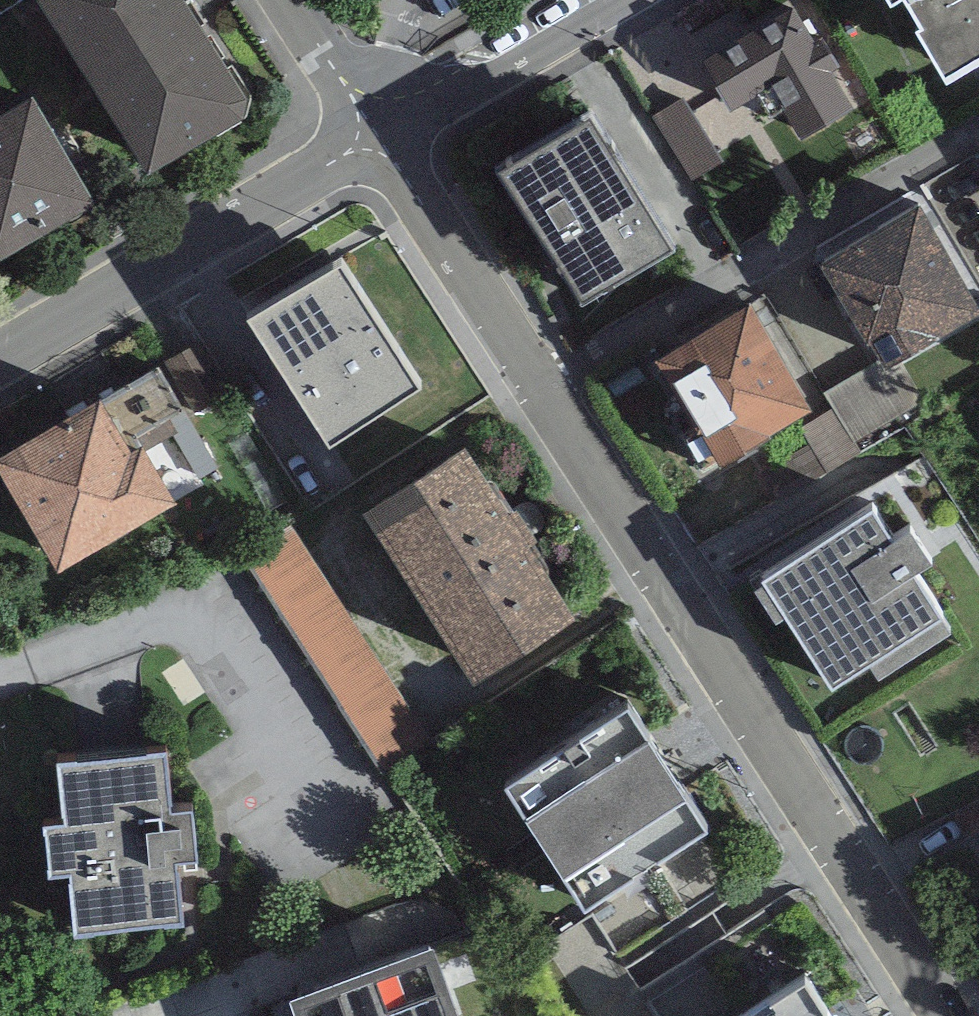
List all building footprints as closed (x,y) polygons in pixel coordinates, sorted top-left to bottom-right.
[(180,0),(31,0),(145,179),(251,112),(180,0)] [(891,13),(904,5),(922,37),(916,40),(943,86),(978,65),(978,0),(883,0),(891,13)] [(856,114),(793,10),(699,66),(729,116),(770,91),(803,146),(856,114)] [(691,105),(659,122),(694,187),(726,170),(691,105)] [(35,109),(0,129),(0,267),(95,213),(35,109)] [(671,257),(590,128),(502,182),(582,311),(671,257)] [(921,213),(821,270),(866,349),(869,347),(885,374),(978,321),(978,314),(921,213)] [(341,232),(250,289),(331,417),(422,359),(341,232)] [(813,418),(750,311),(654,368),(697,441),(686,448),(703,476),(717,468),(720,473),(813,418)] [(101,374),(0,433),(0,447),(58,546),(176,477),(142,421),(132,427),(101,374)] [(576,590),(465,420),(360,488),(471,659),(576,590)] [(431,734),(291,519),(245,548),(385,764),(431,734)] [(874,519),(762,588),(765,593),(755,599),(775,632),(786,625),(831,698),(869,674),(877,687),(951,641),(914,583),(936,569),(915,534),(892,548),(874,519)] [(712,804),(630,676),(504,756),(585,884),(712,804)] [(167,721),(58,728),(62,794),(43,796),(46,847),(66,846),(70,908),(180,901),(176,830),(197,828),(194,782),(171,783),(167,721)] [(434,911),(289,964),(308,1015),(473,1015),(434,911)] [(805,951),(700,1015),(846,1015),(805,951)]
